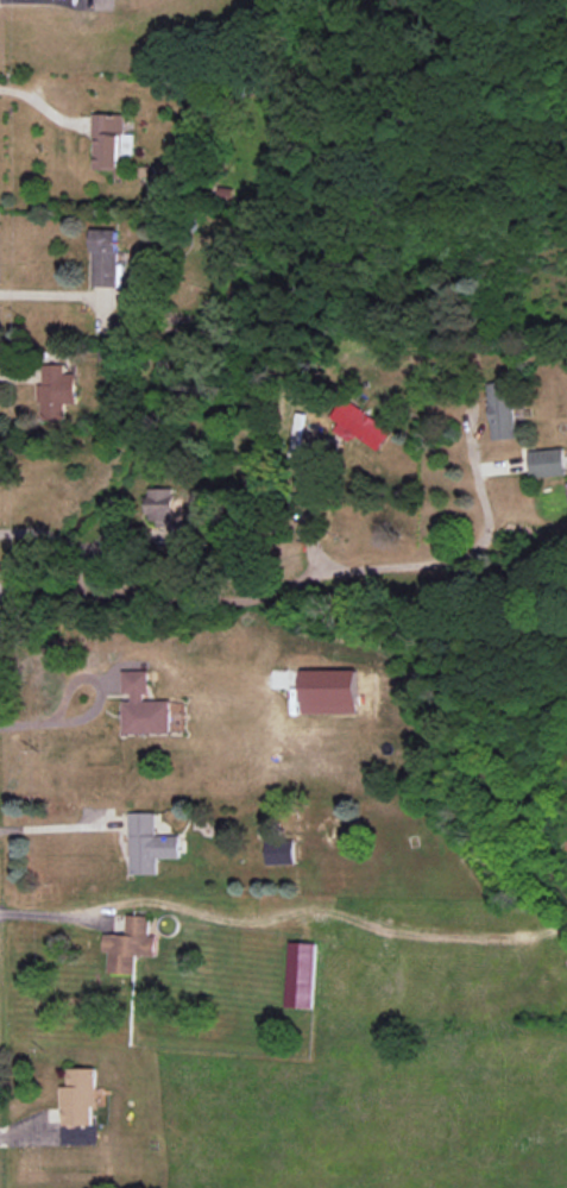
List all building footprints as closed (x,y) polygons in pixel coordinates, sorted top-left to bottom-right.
[(132,134),(124,133),(125,114),(93,113),(92,169),(120,170),(121,154),(132,155),(132,134)] [(117,286),(118,229),(92,229),(90,286),(117,286)] [(43,365),(43,384),(39,384),(39,418),(62,419),(62,403),(76,403),(77,373),(65,373),(65,365),(43,365)] [(492,439),(516,439),(514,382),(490,382),(492,439)] [(355,435),(380,450),(394,428),(345,399),(333,418),(340,422),(335,432),(352,441),(355,435)] [(531,477),(566,476),(565,449),(530,450),(531,477)] [(191,547),(192,525),(181,524),(182,497),(173,497),(173,488),(147,488),(146,522),(169,522),(169,536),(167,536),(167,547),(191,547)] [(149,670),(124,671),(124,697),(125,734),(172,732),(171,700),(150,700),(149,670)] [(358,670),(303,670),(303,714),(358,714),(358,670)] [(157,812),(131,812),(131,874),(159,874),(159,858),(181,858),(181,835),(157,835),(157,812)] [(267,865),(295,864),(295,840),(266,841),(267,865)] [(151,916),(128,914),(127,934),(106,933),(105,951),(110,951),(109,973),(137,974),(137,956),(157,957),(158,936),(151,936),(151,916)] [(314,1008),(317,943),(289,942),(287,1007),(314,1008)] [(62,1086),(64,1126),(93,1125),(92,1110),(98,1110),(96,1067),(69,1068),(69,1086),(62,1086)]
